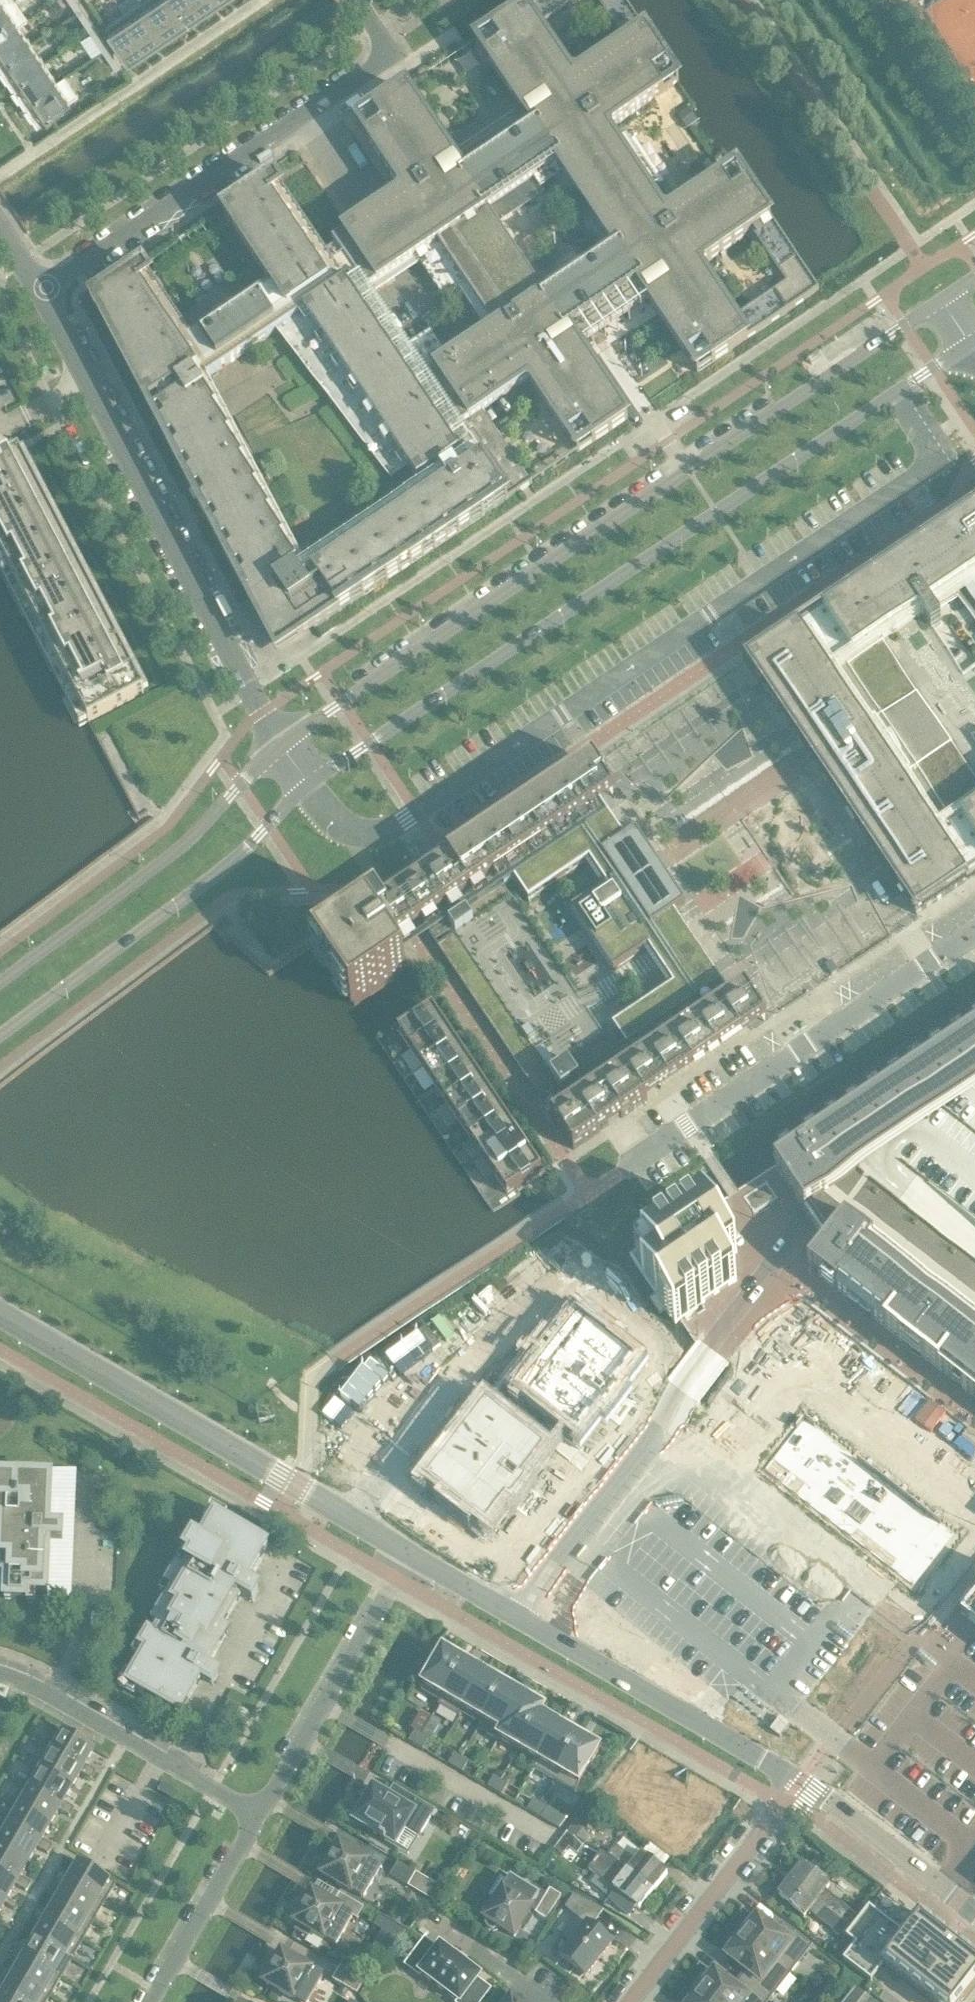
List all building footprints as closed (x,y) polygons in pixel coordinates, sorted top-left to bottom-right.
[(28,18),(16,0),(13,0),(0,9),(0,36),(28,18)] [(13,0),(0,0),(0,9),(13,0)] [(88,14),(79,0),(76,0),(72,3),(82,18),(88,14)] [(277,655),(532,484),(485,414),(528,386),(575,455),(628,420),(580,348),(649,301),(698,373),(819,291),(737,169),(666,218),(651,196),(661,190),(628,140),(618,146),(607,131),(679,83),(624,0),(596,0),(625,42),(575,77),(541,27),(580,0),(539,0),(476,42),(516,103),(447,150),(406,89),(356,123),(404,195),(372,216),(322,250),(274,178),(223,212),(271,284),(191,338),(143,266),(91,301),(145,403),(156,396),(161,405),(150,412),(277,655)] [(167,38),(177,31),(176,29),(184,24),(168,0),(144,0),(143,1),(167,38)] [(184,24),(192,18),(194,20),(203,14),(194,0),(168,0),(184,24)] [(203,14),(213,7),(211,5),(219,0),(194,0),(203,14)] [(125,13),(148,48),(156,42),(158,44),(167,38),(143,1),(125,13)] [(148,48),(125,13),(106,26),(131,62),(141,55),(140,53),(148,48)] [(93,34),(99,30),(88,14),(82,18),(93,34)] [(0,36),(0,64),(32,42),(20,24),(28,18),(0,36)] [(103,50),(109,46),(99,30),(93,34),(103,50)] [(45,61),(32,42),(0,64),(1,66),(7,77),(8,76),(12,83),(45,61)] [(109,46),(103,50),(116,69),(122,65),(109,46)] [(25,102),(66,74),(65,74),(57,79),(45,61),(12,83),(14,85),(13,85),(20,96),(21,95),(25,102)] [(66,74),(25,102),(27,104),(26,104),(33,114),(38,121),(79,94),(66,74)] [(0,462),(0,552),(89,722),(136,698),(146,692),(20,452),(9,457),(0,462)] [(917,915),(974,876),(974,744),(972,739),(974,737),(974,667),(962,675),(933,629),(940,624),(933,613),(959,597),(974,622),(974,512),(748,664),(917,915)] [(396,895),(385,903),(339,934),(319,947),(318,947),(317,948),(355,1004),(395,977),(400,974),(405,971),(407,969),(390,945),(406,934),(418,927),(422,924),(438,948),(574,1150),(600,1133),(604,1130),(610,1126),(622,1118),(632,1111),(648,1101),(767,1020),(762,1012),(746,989),(732,998),(722,984),(720,986),(715,979),(718,978),(695,944),(691,946),(686,940),(691,937),(684,928),(675,913),(685,906),(664,875),(647,849),(636,833),(626,840),(615,824),(612,826),(608,819),(610,817),(601,804),(615,795),(594,762),(578,773),(475,842),(418,880),(400,892),(396,895)] [(399,1032),(411,1050),(445,1027),(433,1009),(399,1032)] [(445,1027),(411,1050),(423,1068),(457,1045),(445,1027)] [(767,1168),(797,1200),(835,1220),(823,1243),(846,1255),(813,1276),(974,1400),(974,1031),(767,1168)] [(457,1045),(423,1068),(435,1086),(470,1063),(457,1045)] [(470,1063),(435,1086),(447,1104),(482,1081),(470,1063)] [(482,1081),(447,1104),(459,1122),(494,1099),(482,1081)] [(494,1099),(459,1122),(471,1140),(506,1117),(494,1099)] [(506,1117),(471,1140),(484,1159),(518,1135),(506,1117)] [(518,1135),(484,1159),(496,1177),(530,1153),(518,1135)] [(530,1153),(496,1177),(508,1195),(542,1171),(530,1153)] [(704,1204),(629,1254),(676,1324),(730,1286),(716,1267),(737,1254),(704,1204)] [(549,1355),(519,1392),(546,1413),(564,1427),(579,1438),(601,1411),(605,1415),(607,1412),(621,1395),(616,1391),(620,1386),(637,1363),(607,1339),(609,1336),(596,1327),(594,1330),(578,1317),(564,1335),(558,1330),(543,1350),(549,1355)] [(455,1445),(428,1481),(449,1498),(447,1501),(468,1517),(470,1514),(487,1527),(507,1501),(512,1505),(514,1503),(528,1486),(523,1482),(527,1477),(546,1452),(527,1438),(492,1410),(486,1406),(471,1426),(465,1421),(449,1441),(455,1445)] [(805,1415),(763,1468),(913,1585),(955,1532),(805,1415)] [(30,1479),(17,1478),(17,1482),(0,1482),(0,1522),(2,1522),(1,1575),(8,1575),(8,1599),(29,1600),(30,1592),(50,1592),(51,1547),(47,1547),(47,1541),(64,1541),(64,1529),(47,1529),(47,1525),(51,1525),(53,1479),(30,1479)] [(128,1684),(153,1699),(181,1714),(199,1683),(195,1681),(198,1676),(213,1684),(219,1674),(204,1665),(206,1662),(210,1664),(228,1632),(222,1629),(239,1599),(235,1597),(238,1592),(253,1601),(259,1590),(244,1582),(246,1578),(250,1580),(268,1549),(216,1518),(201,1544),(195,1541),(187,1554),(193,1558),(184,1573),(178,1570),(177,1571),(169,1585),(175,1589),(161,1614),(167,1618),(155,1637),(149,1634),(148,1635),(141,1647),(148,1651),(128,1684)] [(963,1619),(974,1628),(974,1603),(963,1619)] [(103,1614),(92,1614),(92,1630),(102,1631),(103,1614)] [(438,1705),(439,1706),(466,1659),(446,1648),(421,1690),(441,1701),(438,1705)] [(486,1671),(466,1659),(439,1706),(459,1717),(486,1671)] [(499,1678),(486,1671),(459,1717),(469,1723),(472,1719),(481,1725),(506,1682),(504,1681),(502,1685),(497,1681),(499,1678)] [(525,1694),(506,1682),(481,1725),(499,1735),(498,1737),(500,1738),(525,1694)] [(538,1701),(525,1694),(500,1738),(519,1749),(543,1708),(536,1704),(538,1701)] [(230,1701),(229,1703),(223,1713),(232,1718),(239,1706),(230,1701)] [(519,1749),(539,1761),(561,1723),(549,1716),(547,1719),(541,1716),(545,1709),(543,1708),(519,1749)] [(234,1721),(242,1726),(248,1716),(240,1711),(234,1721)] [(780,1718),(770,1731),(780,1738),(790,1725),(780,1718)] [(581,1734),(561,1723),(539,1761),(534,1769),(554,1781),(581,1734)] [(84,1769),(86,1765),(95,1750),(58,1728),(47,1747),(84,1769)] [(409,1741),(416,1745),(422,1735),(415,1731),(409,1741)] [(582,1735),(581,1734),(554,1781),(574,1793),(601,1746),(588,1738),(586,1742),(580,1738),(582,1735)] [(429,1739),(422,1735),(416,1745),(423,1749),(429,1739)] [(81,1773),(84,1769),(47,1747),(36,1766),(73,1788),(81,1773)] [(462,1758),(455,1754),(449,1764),(456,1768),(462,1758)] [(456,1768),(463,1772),(469,1762),(462,1758),(456,1768)] [(81,1773),(86,1777),(91,1768),(86,1765),(84,1769),(81,1773)] [(62,1807),(64,1803),(73,1788),(36,1766),(25,1785),(62,1807)] [(91,1768),(86,1777),(91,1780),(96,1771),(91,1768)] [(501,1781),(494,1777),(488,1787),(495,1791),(501,1781)] [(495,1791),(502,1795),(508,1785),(501,1781),(495,1791)] [(163,1783),(162,1785),(158,1791),(171,1798),(176,1790),(163,1783)] [(51,1825),(59,1811),(62,1807),(25,1785),(14,1804),(51,1825)] [(360,1811),(354,1821),(395,1846),(405,1829),(419,1837),(434,1811),(403,1791),(396,1802),(374,1788),(368,1799),(366,1798),(359,1810),(360,1811)] [(528,1810),(535,1814),(541,1803),(534,1800),(528,1810)] [(59,1811),(65,1814),(69,1806),(64,1803),(62,1807),(59,1811)] [(548,1807),(541,1803),(535,1814),(542,1818),(548,1807)] [(40,1844),(42,1840),(51,1825),(14,1804),(3,1823),(40,1844)] [(74,1809),(69,1806),(65,1814),(70,1817),(74,1809)] [(38,1848),(40,1844),(3,1823),(0,1828),(0,1846),(29,1863),(38,1848)] [(583,1846),(590,1838),(574,1825),(567,1834),(583,1846)] [(564,1871),(583,1846),(567,1834),(548,1858),(564,1871)] [(38,1848),(43,1851),(48,1843),(42,1840),(40,1844),(38,1848)] [(611,1860),(653,1891),(667,1874),(623,1841),(610,1858),(612,1859),(611,1860)] [(53,1846),(48,1843),(43,1851),(48,1854),(53,1846)] [(323,1874),(322,1875),(352,1893),(353,1892),(364,1898),(381,1869),(362,1858),(363,1855),(363,1854),(361,1857),(355,1854),(356,1851),(356,1850),(354,1853),(340,1845),(331,1860),(323,1874)] [(21,1877),(29,1863),(0,1846),(0,1871),(18,1882),(21,1877)] [(612,1859),(610,1858),(600,1871),(612,1880),(608,1885),(640,1909),(653,1891),(611,1860),(612,1859)] [(80,1863),(71,1878),(69,1882),(106,1903),(117,1885),(80,1863)] [(803,1863),(791,1879),(847,1925),(856,1914),(825,1889),(829,1884),(803,1863)] [(16,1886),(18,1882),(0,1871),(0,1897),(7,1901),(8,1900),(16,1886)] [(61,1883),(65,1875),(60,1872),(55,1880),(61,1883)] [(433,1901),(441,1887),(416,1873),(408,1886),(433,1901)] [(501,1873),(486,1898),(495,1904),(485,1919),(487,1920),(486,1921),(486,1922),(486,1923),(486,1924),(486,1925),(486,1926),(486,1927),(487,1927),(487,1928),(487,1929),(488,1929),(488,1930),(489,1930),(490,1931),(491,1931),(492,1931),(493,1932),(494,1932),(495,1932),(495,1931),(496,1931),(497,1931),(498,1930),(499,1930),(499,1929),(500,1928),(515,1937),(523,1924),(526,1926),(526,1925),(524,1924),(528,1917),(531,1919),(531,1918),(528,1916),(531,1911),(535,1914),(547,1895),(531,1885),(528,1890),(501,1873)] [(61,1883),(66,1886),(69,1882),(71,1878),(65,1875),(61,1883)] [(16,1886),(21,1889),(26,1880),(21,1877),(18,1882),(16,1886)] [(847,1925),(791,1879),(778,1895),(804,1916),(809,1909),(840,1934),(847,1925)] [(26,1892),(29,1888),(31,1883),(26,1880),(21,1889),(26,1892)] [(69,1882),(66,1886),(58,1900),(95,1922),(106,1903),(69,1882)] [(547,1895),(535,1914),(547,1921),(562,1897),(550,1889),(550,1890),(547,1895)] [(333,1904),(312,1892),(307,1901),(304,1899),(304,1900),(307,1902),(303,1909),(300,1907),(300,1908),(303,1910),(295,1923),(298,1924),(295,1930),(307,1937),(311,1932),(325,1940),(326,1939),(336,1946),(353,1917),(358,1920),(364,1908),(340,1893),(333,1904)] [(592,1927),(603,1912),(574,1897),(567,1909),(578,1918),(552,1951),(562,1959),(561,1959),(585,1978),(612,1943),(592,1927)] [(5,1904),(16,1910),(18,1906),(8,1900),(7,1901),(5,1904)] [(49,1915),(47,1919),(84,1941),(95,1922),(58,1900),(49,1915)] [(844,1960),(871,1982),(884,1966),(930,2001),(964,2001),(974,1988),(974,1958),(961,1947),(962,1945),(950,1935),(949,1937),(920,1915),(905,1935),(870,1907),(846,1937),(856,1944),(844,1960)] [(39,1921),(44,1912),(39,1909),(34,1918),(39,1921)] [(39,1921),(44,1924),(47,1919),(49,1915),(44,1912),(39,1921)] [(747,1926),(740,1935),(790,1974),(811,1946),(783,1924),(777,1933),(758,1918),(750,1928),(747,1926)] [(47,1919),(44,1924),(36,1938),(73,1960),(84,1941),(47,1919)] [(790,1974),(740,1935),(733,1944),(736,1947),(728,1956),(747,1971),(740,1979),(769,2001),(790,1974)] [(27,1953),(25,1957),(62,1979),(73,1960),(36,1938),(27,1953)] [(466,2001),(481,2001),(490,1990),(478,1980),(481,1976),(465,1965),(466,1964),(456,1957),(441,1946),(438,1949),(425,1940),(416,1952),(429,1962),(421,1972),(460,2001),(461,2001),(463,2000),(466,2001)] [(17,1958),(22,1950),(17,1947),(12,1955),(17,1958)] [(17,1958),(22,1961),(25,1957),(27,1953),(22,1950),(17,1958)] [(265,1983),(295,2001),(295,2000),(299,2001),(308,2001),(323,1977),(304,1966),(306,1963),(305,1962),(303,1965),(296,1961),(298,1958),(297,1958),(295,1961),(282,1953),(273,1968),(265,1982),(265,1983)] [(25,1957),(22,1961),(14,1976),(51,1998),(62,1979),(25,1957)] [(365,1980),(341,1966),(333,1980),(357,1994),(365,1980)] [(740,1979),(734,1988),(715,1973),(707,1983),(705,1981),(697,1990),(713,2001),(768,2001),(769,2001),(740,1979)] [(3,1995),(15,2001),(48,2001),(51,1998),(14,1976),(6,1990),(3,1995)] [(697,1990),(690,1999),(693,2001),(692,2001),(713,2001),(697,1990)]
